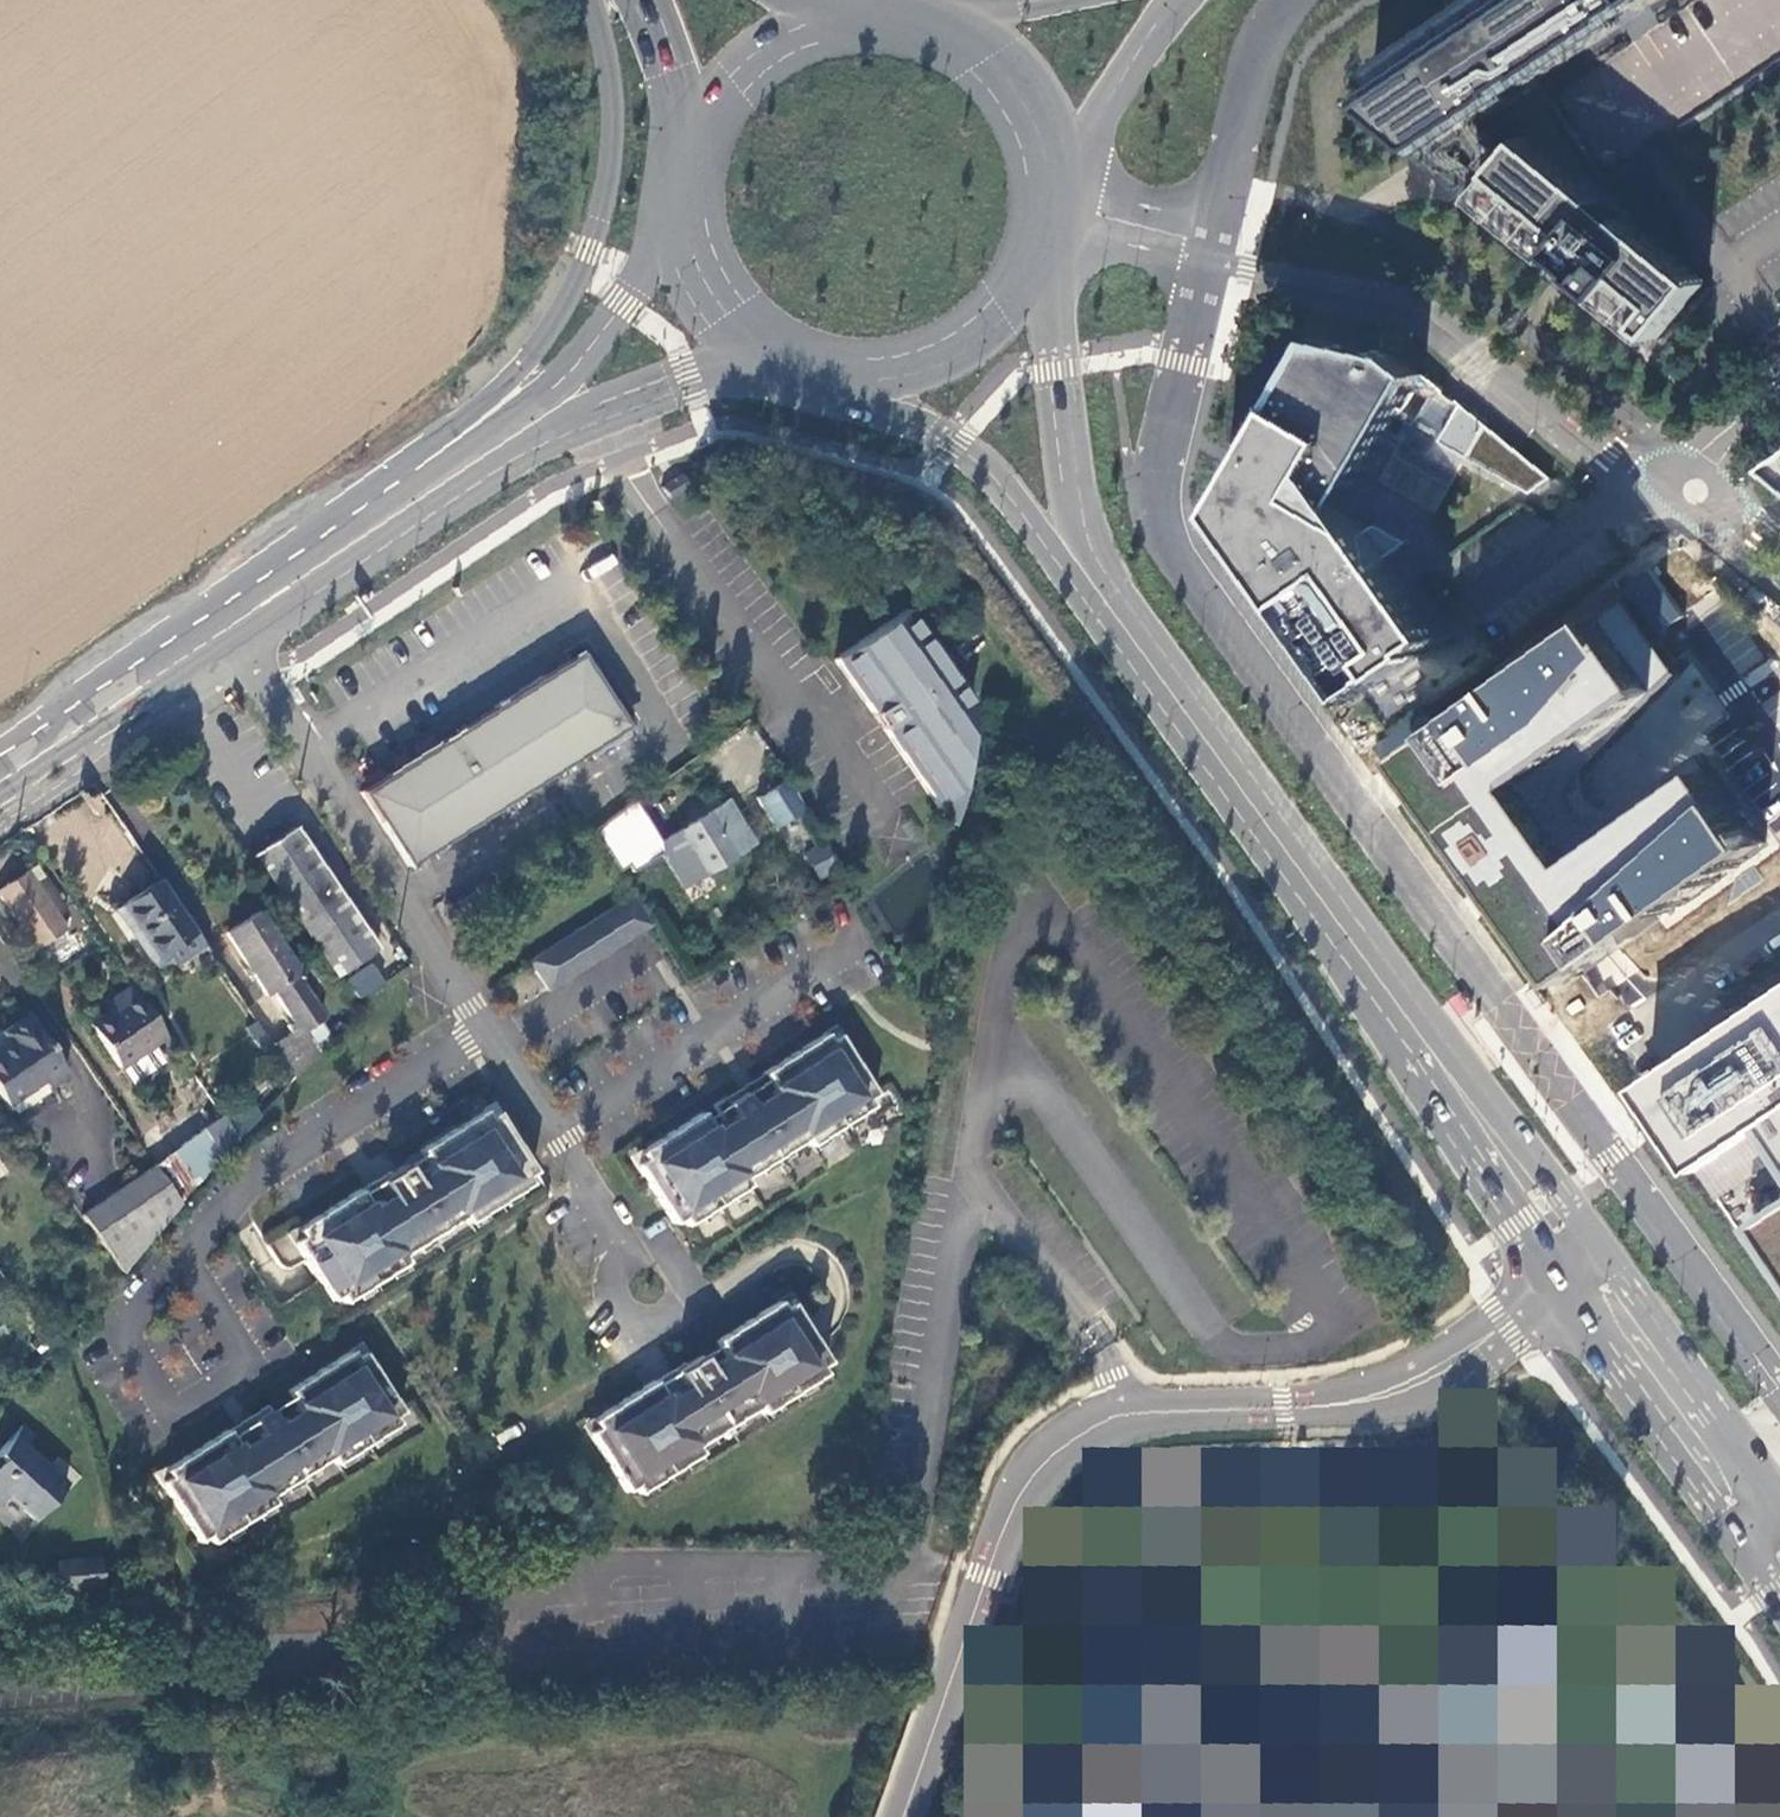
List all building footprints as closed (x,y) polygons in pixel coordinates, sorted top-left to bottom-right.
[(1380,72),(1398,97),(1382,109),(1432,151),(1652,0),(1482,0),(1380,72)] [(1527,143),(1487,196),(1664,342),(1708,288),(1527,143)] [(1246,476),(1227,511),(1359,696),(1390,674),(1392,676),(1426,651),(1425,649),(1444,635),(1387,555),(1368,529),(1365,525),(1344,513),(1424,372),(1401,353),(1321,336),(1251,460),(1254,462),(1246,476)] [(1552,476),(1486,422),(1467,456),(1530,492),(1552,476)] [(688,470),(667,483),(675,495),(696,482),(688,470)] [(1376,522),(1368,529),(1387,555),(1396,548),(1407,540),(1376,522)] [(913,607),(838,655),(931,791),(953,824),(975,699),(913,607)] [(1570,979),(1762,842),(1709,768),(1582,859),(1522,776),(1652,683),(1605,618),(1411,757),(1570,979)] [(629,727),(581,652),(387,777),(362,793),(409,867),(629,727)] [(787,782),(758,799),(776,829),(805,812),(787,782)] [(662,845),(658,847),(662,853),(684,889),(754,844),(728,803),(662,845)] [(637,804),(595,834),(619,872),(626,867),(630,873),(662,853),(658,847),(662,845),(637,804)] [(297,828),(257,854),(339,976),(378,949),(297,828)] [(804,853),(817,877),(839,866),(827,841),(804,853)] [(0,888),(0,896),(35,948),(67,929),(60,916),(68,910),(49,879),(39,884),(30,870),(0,888)] [(160,880),(121,906),(158,965),(170,958),(176,966),(206,947),(160,880)] [(650,926),(632,896),(529,961),(546,992),(650,926)] [(261,910),(226,932),(267,995),(274,991),(298,975),(302,973),(261,910)] [(376,962),(347,973),(356,996),(384,985),(376,962)] [(298,975),(274,991),(293,1022),(287,1027),(291,1032),(274,1043),(296,1077),(322,1053),(308,1030),(326,1018),(298,975)] [(132,987),(116,997),(120,1004),(92,1023),(132,1082),(164,1061),(154,1044),(167,1036),(132,987)] [(1532,987),(1524,993),(1535,1008),(1543,1002),(1532,987)] [(1643,1086),(1700,1169),(1746,1139),(1762,1127),(1767,1124),(1779,1143),(1779,993),(1697,1049),(1643,1086)] [(4,1031),(12,1040),(0,1048),(0,1095),(11,1112),(69,1073),(30,1015),(4,1031)] [(832,1042),(827,1036),(714,1108),(724,1124),(715,1131),(703,1115),(641,1156),(645,1162),(637,1167),(676,1227),(682,1222),(688,1229),(750,1189),(746,1181),(807,1143),(811,1150),(874,1110),(870,1103),(879,1097),(840,1038),(832,1042)] [(154,1165),(83,1215),(85,1218),(123,1272),(188,1193),(260,1115),(245,1100),(223,1117),(221,1114),(154,1165)] [(490,1119),(485,1112),(422,1152),(432,1169),(415,1180),(406,1167),(381,1182),(384,1186),(366,1197),(361,1191),(298,1231),(303,1238),(294,1243),(333,1303),(340,1298),(344,1305),(407,1265),(404,1257),(464,1220),(469,1226),(532,1186),(528,1179),(536,1174),(498,1114),(490,1119)] [(1762,1127),(1779,1154),(1779,1143),(1767,1124),(1762,1127)] [(1752,1224),(1779,1265),(1779,1256),(1759,1225),(1779,1211),(1779,1205),(1752,1224)] [(1759,1225),(1779,1256),(1779,1211),(1759,1225)] [(655,1383),(592,1423),(596,1430),(589,1435),(627,1496),(635,1489),(639,1497),(702,1456),(699,1449),(759,1411),(763,1418),(827,1377),(823,1371),(831,1365),(793,1305),(785,1310),(779,1304),(717,1344),(728,1360),(709,1372),(701,1359),(675,1374),(677,1377),(659,1387),(655,1383)] [(357,1359),(352,1352),(289,1392),(300,1409),(278,1423),(270,1412),(232,1436),(228,1431),(166,1471),(170,1478),(161,1483),(200,1543),(207,1538),(212,1546),(275,1506),(271,1498),(331,1460),(335,1467),(400,1426),(395,1419),(403,1414),(366,1355),(357,1359)] [(24,1424),(0,1450),(0,1455),(6,1460),(0,1467),(0,1503),(9,1495),(34,1518),(66,1482),(27,1444),(35,1434),(24,1424)] [(98,1558),(60,1561),(63,1591),(101,1588),(98,1558)] [(1528,1762),(1548,1694),(1557,1662),(1545,1659),(1486,1642),(1457,1634),(1446,1671),(1430,1727),(1403,1816),(1512,1816),(1528,1762)] [(1133,1816),(1159,1732),(1166,1708),(1172,1689),(1157,1665),(1140,1677),(1123,1690),(1108,1705),(1093,1720),(1077,1738),(1063,1758),(1051,1779),(1035,1816),(1137,1816),(1133,1816)] [(1738,1806),(1722,1772),(1716,1761),(1721,1757),(1699,1723),(1691,1728),(1686,1720),(1674,1761),(1658,1813),(1657,1816),(1740,1816),(1738,1806)] [(1346,1816),(1351,1809),(1194,1761),(1176,1816),(1347,1816),(1346,1816)]
